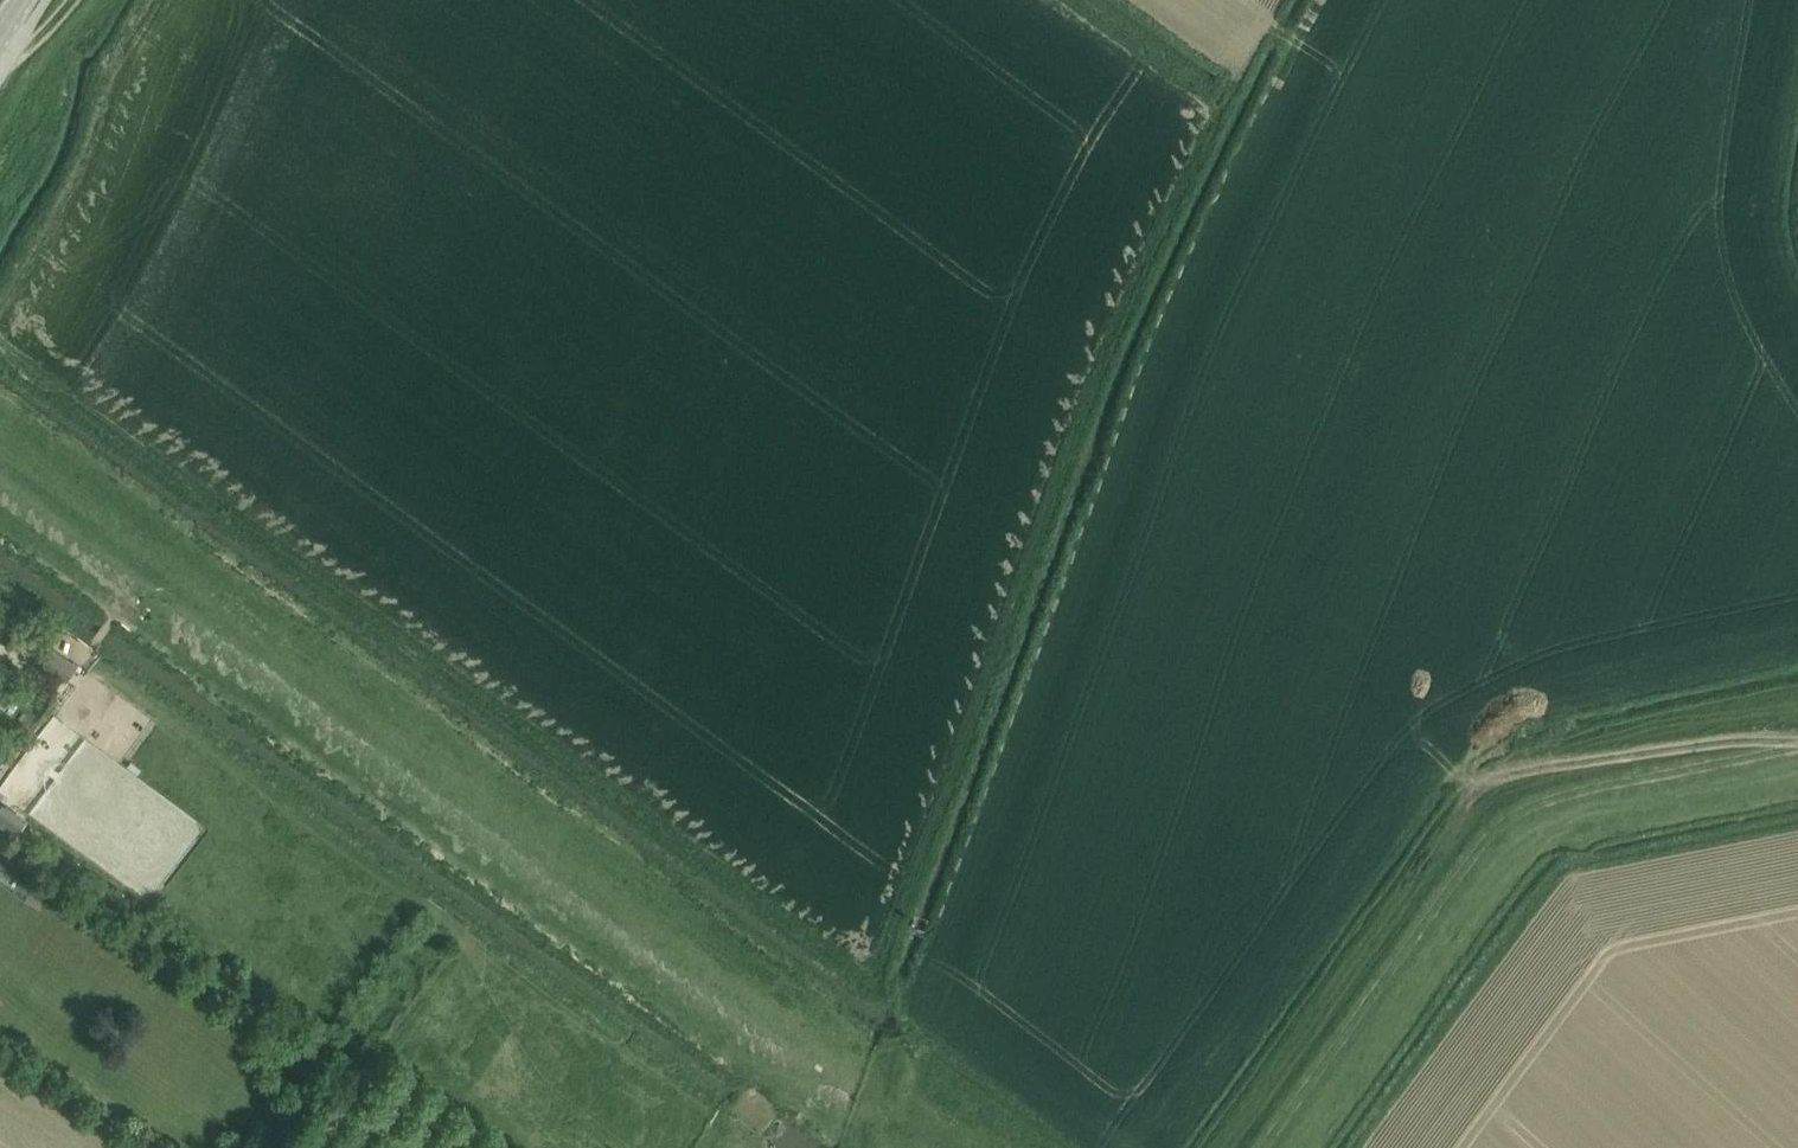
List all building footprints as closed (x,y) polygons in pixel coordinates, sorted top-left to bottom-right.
[(65,680),(77,664),(52,648),(41,664),(65,680)] [(48,751),(43,756),(35,750),(14,776),(46,803),(72,771),(48,751)] [(27,819),(3,801),(0,805),(0,825),(15,836),(27,819)]
